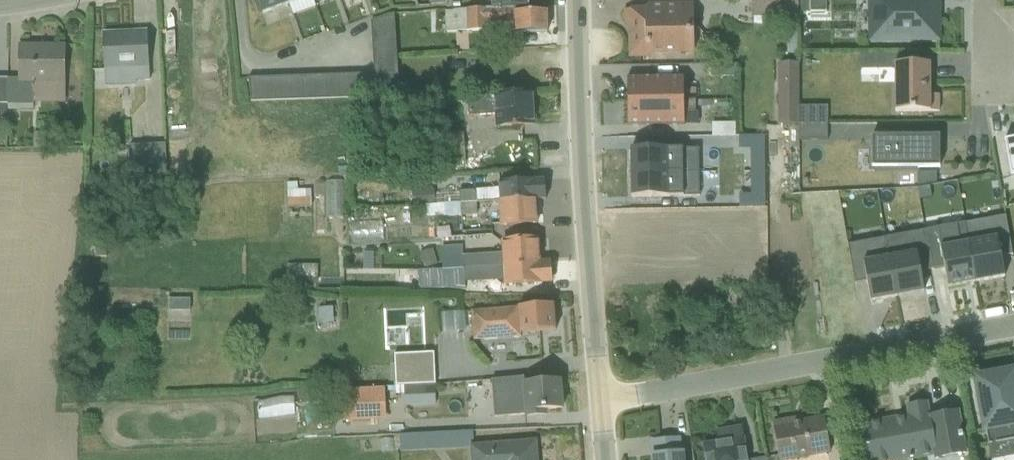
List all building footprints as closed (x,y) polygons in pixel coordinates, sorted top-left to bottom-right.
[(296,8),(292,0),(266,0),(273,17),(296,8)] [(296,8),(317,0),(292,0),(296,8)] [(414,9),(429,10),(429,0),(414,0),(414,9)] [(535,10),(535,0),(497,0),(497,10),(535,10)] [(787,11),(813,11),(812,0),(787,0),(787,11)] [(944,45),(943,0),(871,0),(871,46),(944,45)] [(632,59),(699,56),(696,6),(629,9),(632,59)] [(520,34),(554,34),(554,14),(520,14),(520,34)] [(357,75),(237,78),(238,105),(385,101),(383,20),(356,20),(357,75)] [(107,84),(153,83),(152,31),(106,32),(107,84)] [(23,102),(66,102),(66,43),(22,44),(23,102)] [(929,68),(895,69),(896,116),(940,116),(940,100),(930,100),(929,68)] [(627,82),(627,106),(684,105),(684,81),(627,82)] [(470,130),(539,128),(538,94),(469,96),(470,130)] [(684,105),(627,106),(628,130),(684,129),(684,105)] [(813,125),(786,126),(787,143),(813,142),(813,125)] [(165,141),(129,140),(129,174),(164,174),(165,141)] [(938,141),(871,140),(871,172),(938,172),(938,141)] [(1003,146),(1010,180),(1013,179),(1013,144),(1003,146)] [(696,151),(629,153),(630,177),(696,176),(696,151)] [(696,176),(630,177),(630,201),(697,200),(696,176)] [(498,183),(499,205),(542,204),(552,203),(551,181),(498,183)] [(276,191),(275,233),(295,234),(297,192),(276,191)] [(484,191),(446,192),(447,204),(484,203),(484,191)] [(421,207),(420,193),(400,194),(401,208),(421,207)] [(500,227),(543,225),(542,204),(499,205),(500,227)] [(1006,220),(964,227),(974,286),(1004,281),(1001,261),(1013,259),(1006,220)] [(964,227),(924,234),(932,275),(945,272),(948,291),(974,286),(964,227)] [(444,228),(428,230),(429,241),(446,239),(444,228)] [(924,234),(883,242),(895,301),(924,296),(920,276),(932,275),(924,234)] [(506,242),(507,265),(546,265),(545,242),(506,242)] [(883,242),(847,249),(855,289),(866,287),(870,306),(895,301),(883,242)] [(489,291),(487,256),(448,258),(448,248),(428,249),(429,271),(404,273),(406,296),(489,291)] [(364,271),(363,255),(350,255),(350,271),(364,271)] [(507,285),(557,284),(556,265),(546,265),(507,265),(507,285)] [(173,340),(174,295),(154,294),(152,339),(173,340)] [(474,342),(561,334),(558,306),(472,314),(474,342)] [(320,324),(320,308),(305,308),(305,325),(320,324)] [(422,351),(383,352),(384,385),(423,385),(422,351)] [(1013,430),(1013,374),(977,381),(987,435),(1013,430)] [(495,420),(570,413),(566,377),(492,384),(495,420)] [(375,411),(376,389),(343,388),(343,410),(375,411)] [(282,417),(282,399),(244,400),(244,418),(282,417)] [(972,457),(963,411),(933,417),(931,406),(908,411),(909,417),(864,425),(871,459),(932,459),(941,458),(941,459),(956,459),(972,457)] [(836,456),(828,416),(774,426),(780,459),(813,459),(836,456)] [(746,430),(705,437),(709,459),(751,459),(746,430)] [(541,443),(473,448),(474,459),(542,459),(541,443)]
